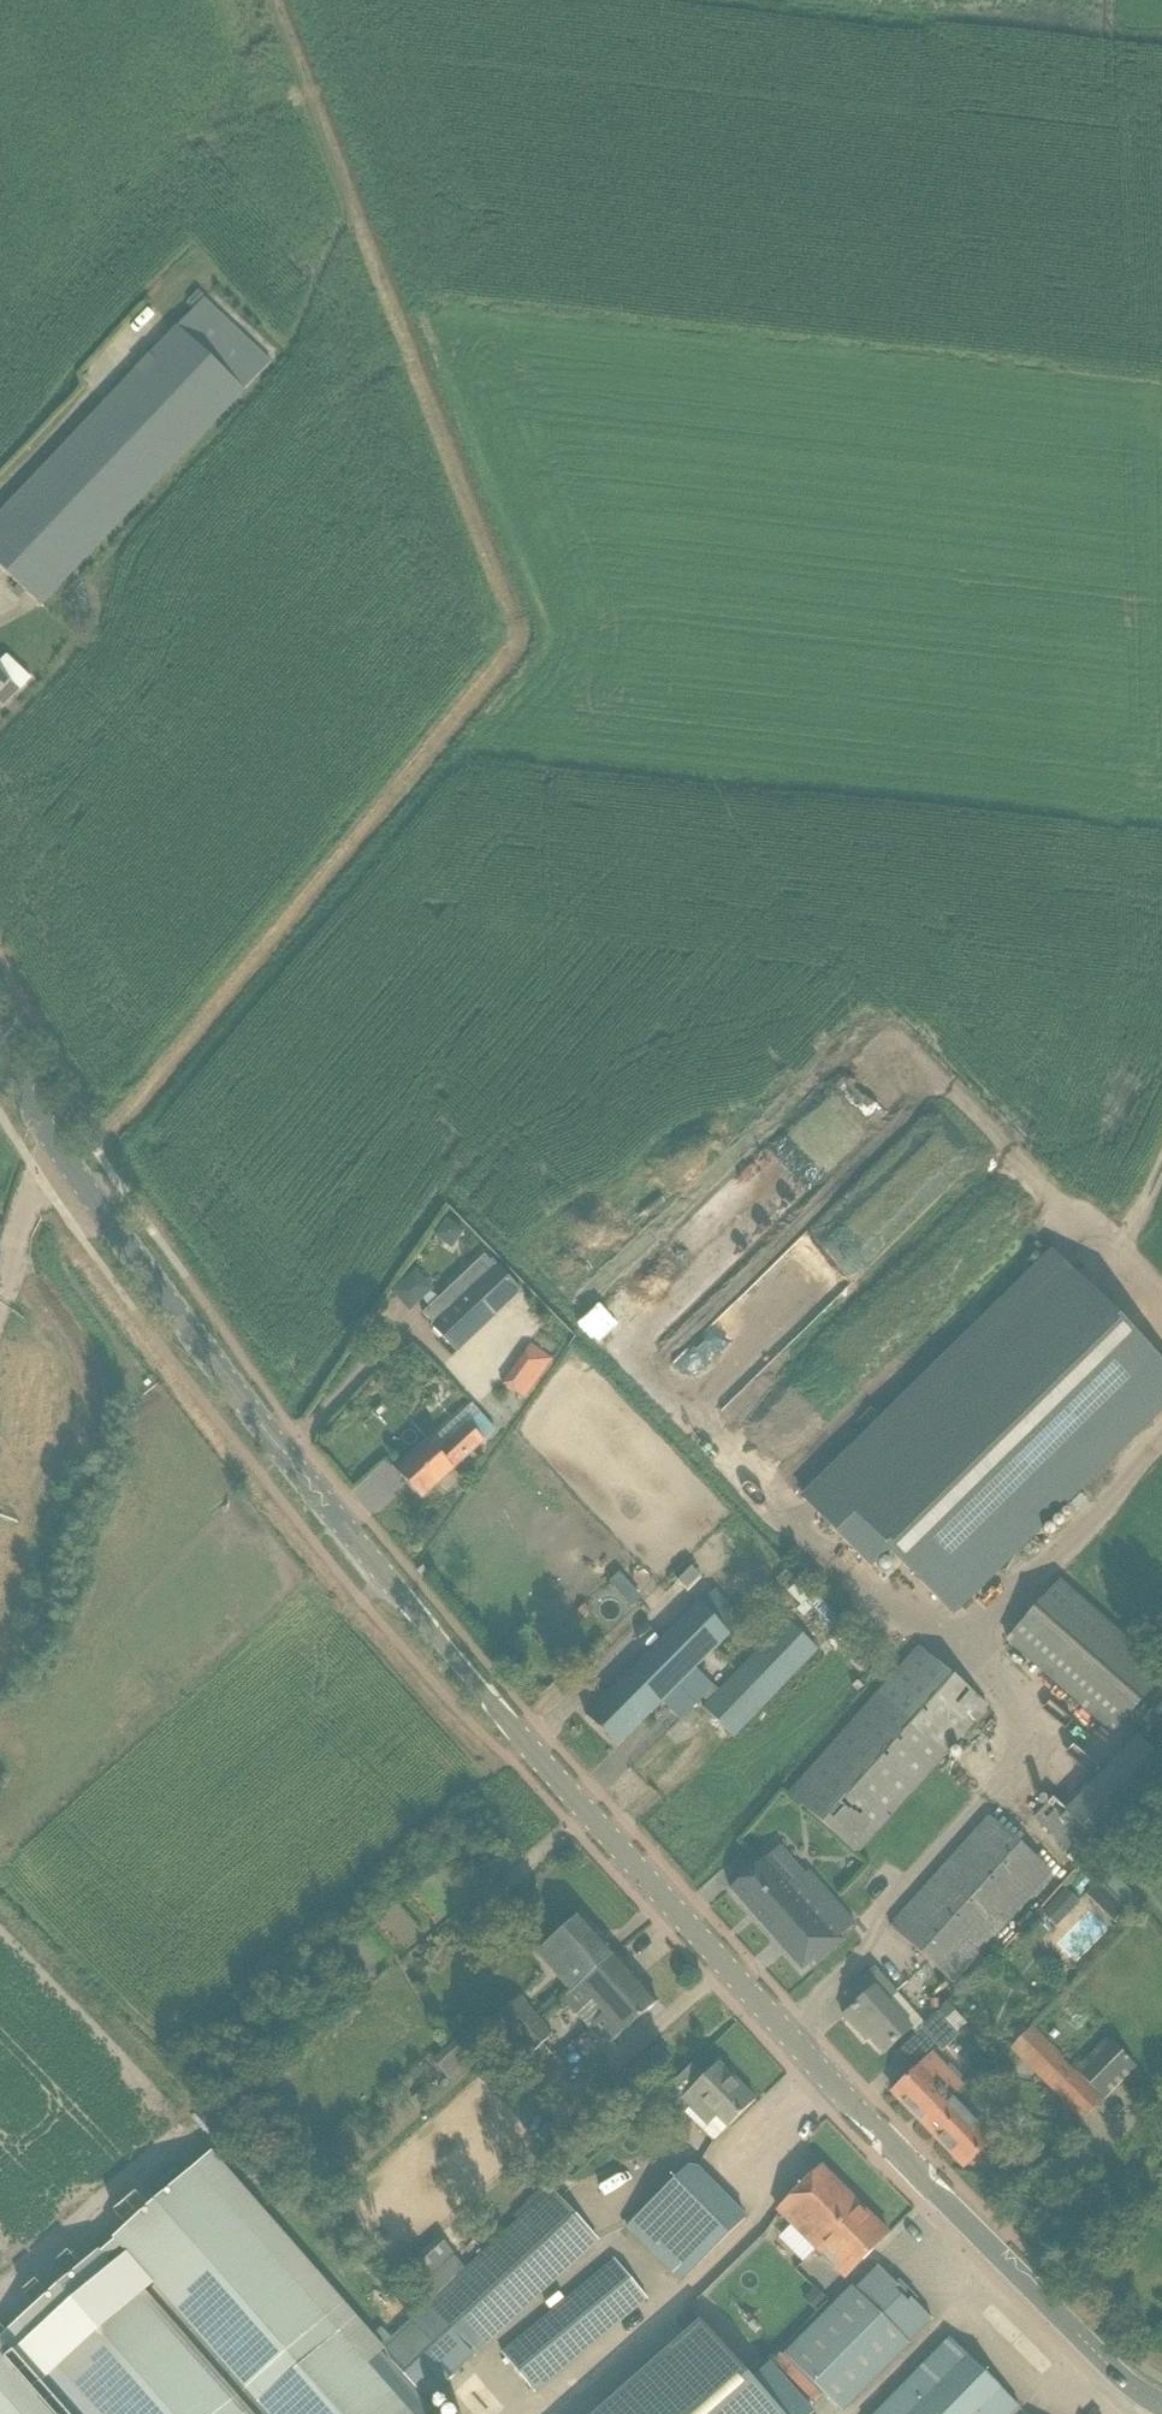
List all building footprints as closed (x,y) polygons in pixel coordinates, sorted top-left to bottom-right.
[(0,513),(0,569),(40,606),(78,566),(143,497),(271,362),(267,359),(229,321),(223,316),(210,304),(204,299),(176,328),(174,326),(0,513)] [(3,707),(18,691),(9,682),(0,674),(0,705),(3,707)] [(446,1218),(435,1234),(451,1245),(462,1229),(446,1218)] [(1161,1407),(1161,1364),(1053,1253),(803,1500),(870,1568),(888,1550),(951,1615),(1161,1407)] [(441,1316),(467,1344),(522,1293),(494,1264),(493,1264),(484,1255),(455,1280),(465,1291),(455,1300),(436,1282),(437,1281),(417,1263),(407,1276),(424,1294),(422,1296),(433,1307),(441,1316)] [(502,1384),(524,1399),(546,1367),(524,1351),(502,1384)] [(452,1471),(484,1442),(496,1431),(479,1413),(471,1404),(431,1443),(415,1457),(398,1473),(422,1499),(437,1485),(446,1494),(461,1480),(452,1471)] [(1113,1733),(1161,1677),(1161,1671),(1059,1581),(1007,1640),(1113,1733)] [(699,1603),(634,1667),(585,1716),(617,1748),(661,1703),(679,1721),(696,1703),(713,1686),(695,1669),(730,1635),(728,1633),(743,1620),(715,1590),(700,1604),(699,1603)] [(753,1717),(818,1650),(786,1620),(783,1623),(771,1639),(703,1709),(733,1738),(754,1718),(753,1717)] [(919,1647),(789,1795),(857,1855),(987,1707),(919,1647)] [(1161,1808),(1161,1765),(1136,1740),(1067,1813),(1052,1799),(1034,1818),(1082,1863),(1099,1845),(1114,1859),(1161,1808)] [(1074,1741),(1066,1752),(1096,1777),(1104,1766),(1074,1741)] [(890,1927),(952,1983),(1051,1874),(989,1817),(890,1927)] [(854,1924),(808,1872),(789,1889),(763,1859),(729,1889),(802,1971),(812,1961),(816,1965),(843,1941),(840,1937),(854,1924)] [(1100,1880),(1088,1893),(1116,1920),(1128,1908),(1100,1880)] [(1041,1913),(1055,1927),(1079,1902),(1065,1889),(1041,1913)] [(541,1949),(578,1991),(616,1956),(580,1914),(541,1949)] [(616,1956),(578,1991),(568,2000),(581,2015),(596,2001),(609,2015),(594,2029),(609,2046),(657,2003),(616,1956)] [(924,2024),(888,1985),(874,1968),(845,1994),(856,2006),(843,2017),(856,2032),(860,2029),(883,2054),(911,2029),(914,2032),(919,2028),(924,2024)] [(484,2028),(500,2046),(536,2015),(519,1996),(484,2028)] [(961,2034),(940,2009),(924,2024),(919,2028),(941,2052),(961,2034)] [(536,2015),(500,2046),(506,2053),(517,2044),(527,2055),(552,2033),(536,2015)] [(1008,2048),(1082,2119),(1134,2066),(1107,2038),(1076,2068),(1029,2026),(1008,2048)] [(432,2062),(448,2078),(459,2068),(461,2071),(478,2055),(461,2037),(432,2062)] [(892,2094),(923,2126),(951,2099),(962,2088),(932,2056),(892,2094)] [(707,2127),(718,2118),(728,2128),(755,2101),(718,2063),(703,2078),(691,2065),(674,2082),(669,2087),(682,2099),(680,2101),(707,2127)] [(951,2099),(923,2126),(963,2168),(991,2141),(951,2099)] [(689,2163),(625,2226),(683,2284),(746,2221),(689,2163)] [(780,2209),(846,2276),(889,2234),(822,2167),(780,2209)] [(121,2246),(125,2252),(109,2266),(97,2252),(19,2321),(100,2413),(239,2413),(137,2297),(153,2283),(267,2413),(434,2413),(425,2404),(380,2352),(361,2369),(189,2172),(114,2238),(121,2246)] [(378,2350),(428,2402),(599,2243),(551,2190),(391,2338),(381,2327),(368,2339),(378,2350)] [(616,2263),(503,2356),(535,2395),(648,2302),(616,2263)] [(899,2288),(877,2266),(875,2267),(876,2268),(854,2290),(851,2286),(782,2355),(841,2413),(910,2345),(908,2343),(930,2321),(931,2322),(932,2321),(910,2299),(907,2302),(895,2291),(899,2288)] [(814,2289),(805,2299),(816,2311),(826,2301),(814,2289)] [(595,2413),(812,2413),(813,2413),(769,2363),(751,2379),(700,2321),(595,2413)] [(1019,2407),(949,2338),(874,2413),(1012,2413),(1019,2407)] [(0,2356),(0,2413),(51,2413),(0,2356)]
